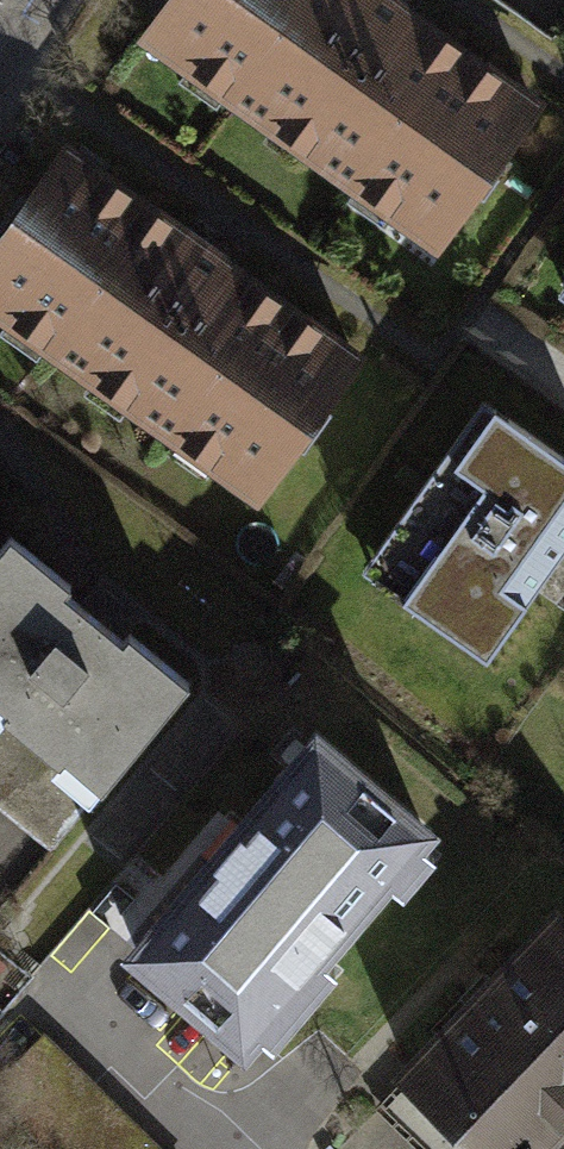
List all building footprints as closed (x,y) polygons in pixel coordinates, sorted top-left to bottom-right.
[(139,34),(436,256),(540,101),(399,0),(163,0),(139,34)] [(0,232),(0,320),(253,496),(358,344),(64,140),(0,232)] [(555,298),(563,304),(563,286),(555,298)] [(494,406),(368,566),(488,659),(563,548),(563,456),(494,406)] [(0,555),(0,813),(45,851),(193,679),(133,628),(126,636),(67,585),(70,581),(17,535),(0,555)] [(311,718),(121,946),(240,1045),(256,1026),(276,1043),(335,972),(319,959),(385,880),(406,897),(440,856),(424,842),(439,824),(311,718)] [(390,1074),(468,1148),(543,1148),(563,1127),(563,916),(554,906),(390,1074)] [(53,1031),(0,1083),(0,1085),(64,1148),(171,1148),(53,1031)]
